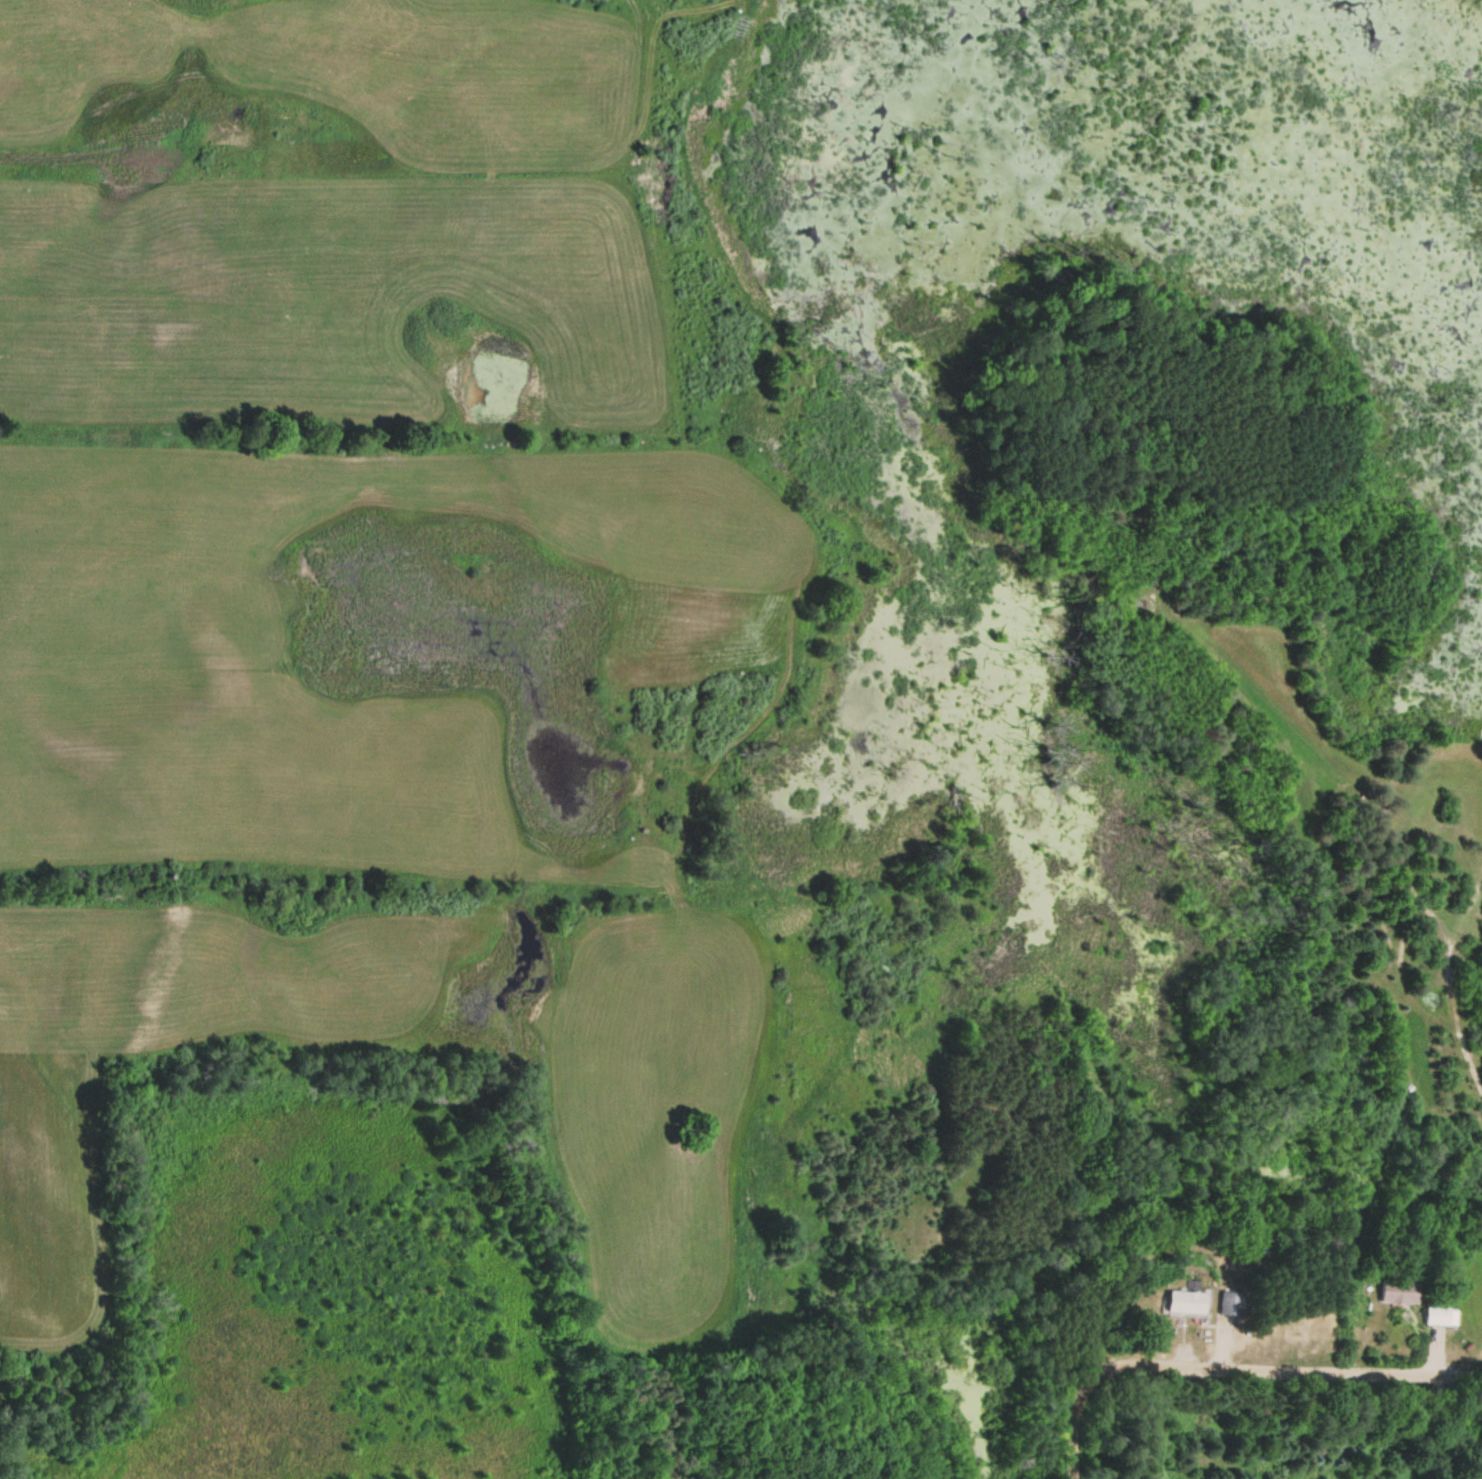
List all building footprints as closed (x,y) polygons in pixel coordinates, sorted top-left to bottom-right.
[(1415,1279),(1379,1279),(1379,1303),(1415,1303),(1415,1279)] [(1168,1291),(1167,1315),(1205,1316),(1206,1287),(1184,1287),(1184,1291),(1168,1291)] [(1237,1321),(1245,1295),(1223,1288),(1216,1314),(1237,1321)] [(1423,1325),(1447,1325),(1447,1305),(1423,1305),(1423,1325)]
